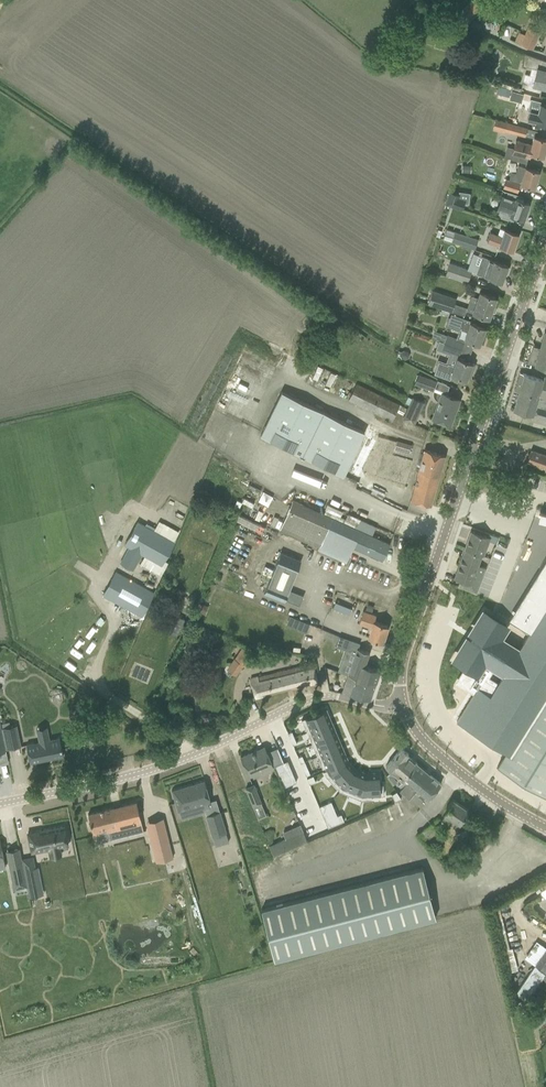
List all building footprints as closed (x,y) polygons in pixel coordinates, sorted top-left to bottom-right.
[(473,21),(470,27),(479,31),(482,25),(473,21)] [(520,44),(532,49),(540,31),(528,27),(520,44)] [(524,64),(536,67),(534,76),(532,84),(542,87),(545,88),(545,61),(526,56),(524,64)] [(491,108),(495,88),(486,86),(483,107),(491,108)] [(527,111),(530,111),(528,119),(536,121),(536,122),(545,125),(545,105),(541,104),(542,101),(530,99),(527,111)] [(528,127),(505,121),(495,119),(492,130),(504,133),(505,130),(526,135),(528,127)] [(545,148),(545,139),(534,136),(532,144),(516,140),(512,153),(525,156),(529,158),(530,153),(543,157),(545,148)] [(534,188),(539,172),(529,168),(525,167),(522,175),(515,173),(511,172),(509,180),(505,179),(503,187),(517,192),(520,183),(520,184),(524,185),(534,188)] [(501,195),(496,210),(502,212),(501,217),(513,220),(514,216),(523,220),(527,210),(528,211),(529,205),(529,203),(523,201),(524,197),(516,194),(508,191),(508,192),(506,197),(505,196),(501,195)] [(450,192),(445,204),(461,210),(464,203),(465,200),(459,198),(460,195),(458,195),(450,192)] [(442,240),(474,250),(478,239),(446,228),(442,240)] [(490,233),(488,241),(499,245),(498,246),(502,247),(513,251),(518,234),(508,230),(501,228),(498,235),(490,233)] [(482,256),(476,273),(502,282),(504,274),(507,275),(509,268),(507,267),(507,266),(487,258),(482,256)] [(446,273),(467,280),(471,269),(450,262),(446,273)] [(493,305),(496,298),(486,294),(479,292),(477,297),(471,295),(467,308),(454,304),(456,298),(432,290),(427,304),(464,316),(466,310),(478,315),(489,318),(491,311),(494,312),(496,307),(493,305)] [(464,339),(479,345),(485,328),(471,323),(471,321),(451,314),(447,324),(467,331),(464,339)] [(431,338),(438,341),(460,348),(463,341),(433,331),(431,338)] [(460,348),(438,341),(436,348),(457,356),(460,348)] [(541,344),(540,348),(532,345),(527,362),(545,367),(545,346),(541,344)] [(439,360),(434,373),(449,379),(451,374),(456,376),(466,380),(469,372),(472,373),(475,364),(457,358),(454,365),(442,360),(439,360)] [(514,390),(519,391),(545,399),(545,376),(544,375),(543,379),(524,373),(519,372),(514,390)] [(418,374),(415,383),(432,389),(435,381),(418,374)] [(392,420),(399,404),(356,383),(348,399),(392,420)] [(299,454),(299,455),(304,457),(304,456),(312,460),(319,446),(340,456),(333,470),(343,475),(364,432),(282,391),(261,435),(271,440),(277,426),(298,436),(292,450),(299,454)] [(513,409),(524,412),(545,419),(545,399),(519,391),(517,399),(516,399),(513,409)] [(433,418),(450,424),(459,399),(442,393),(433,418)] [(414,423),(423,403),(412,398),(407,409),(403,419),(414,423)] [(394,449),(409,453),(411,446),(396,441),(394,449)] [(410,500),(430,505),(445,455),(425,449),(410,500)] [(531,450),(527,462),(544,468),(545,467),(545,468),(545,455),(531,450)] [(267,506),(272,495),(261,489),(256,501),(267,506)] [(494,497),(489,519),(545,533),(545,510),(494,497)] [(325,534),(382,560),(389,544),(371,535),(374,527),(359,520),(357,524),(321,507),(319,512),(293,500),(279,529),(319,547),(325,534)] [(239,513),(236,519),(261,531),(264,526),(239,513)] [(270,524),(275,526),(279,518),(274,516),(270,524)] [(140,564),(161,576),(168,563),(165,561),(176,542),(137,521),(124,544),(129,547),(120,564),(133,571),(141,555),(144,557),(140,564)] [(471,530),(464,549),(481,555),(483,555),(490,537),(471,530)] [(481,555),(464,549),(454,578),(466,583),(464,589),(477,593),(486,568),(478,565),(481,555)] [(280,552),(263,593),(284,601),(285,600),(299,606),(303,596),(289,590),(301,560),(280,552)] [(103,595),(140,616),(153,592),(116,571),(103,595)] [(525,610),(487,671),(481,680),(474,676),(464,691),(472,695),(456,720),(506,751),(498,766),(545,795),(545,794),(545,576),(525,610)] [(383,642),(388,626),(374,621),(376,615),(363,611),(359,623),(371,628),(368,637),(383,642)] [(291,616),(287,624),(299,629),(303,621),(291,616)] [(179,617),(171,634),(176,636),(185,620),(179,617)] [(339,636),(335,646),(344,649),(355,654),(353,661),(351,664),(348,675),(348,676),(354,678),(365,681),(366,679),(376,683),(380,670),(364,666),(369,652),(358,648),(359,644),(349,640),(348,640),(339,636)] [(234,659),(245,666),(254,652),(244,645),(234,659)] [(251,678),(255,697),(317,682),(312,663),(251,678)] [(349,694),(370,699),(376,683),(366,679),(365,681),(354,678),(349,694)] [(326,708),(301,718),(307,731),(331,720),(326,708)] [(331,720),(307,731),(312,743),(336,732),(331,720)] [(16,725),(2,728),(4,736),(18,733),(16,725)] [(336,732),(312,743),(317,755),(342,744),(336,732)] [(34,743),(26,744),(30,763),(63,756),(59,738),(49,740),(48,733),(38,735),(39,742),(38,742),(39,744),(34,745),(34,743)] [(342,744),(317,755),(323,770),(348,759),(342,744)] [(240,756),(245,767),(249,777),(273,766),(265,746),(240,756)] [(414,771),(419,765),(407,755),(408,753),(401,747),(386,766),(394,773),(402,779),(399,783),(402,785),(400,788),(421,806),(427,800),(417,791),(419,789),(413,783),(419,776),(414,771)] [(348,759),(323,770),(325,774),(340,790),(355,767),(348,759)] [(284,762),(275,766),(284,787),(296,782),(287,760),(284,762)] [(306,775),(310,774),(306,763),(301,765),(306,775)] [(441,784),(419,765),(414,771),(419,776),(413,783),(419,789),(417,791),(427,800),(441,784)] [(355,767),(340,790),(361,798),(366,771),(355,767)] [(366,771),(361,798),(371,798),(371,795),(383,794),(383,783),(379,783),(379,771),(366,771)] [(390,773),(386,776),(392,785),(396,783),(390,773)] [(318,779),(315,774),(307,778),(309,784),(318,779)] [(205,780),(172,790),(178,810),(211,800),(205,780)] [(254,784),(246,787),(253,806),(254,806),(261,803),(254,784)] [(441,820),(447,824),(450,819),(458,824),(468,809),(453,800),(445,813),(441,820)] [(331,801),(319,806),(328,827),(344,821),(341,813),(337,815),(331,801)] [(136,802),(88,814),(91,823),(89,824),(91,829),(92,829),(94,836),(95,836),(97,842),(111,838),(111,839),(143,831),(136,802)] [(220,811),(206,815),(213,836),(227,832),(220,811)] [(417,834),(422,840),(436,829),(431,823),(417,834)] [(68,845),(64,825),(28,833),(31,852),(48,849),(49,852),(60,850),(59,847),(68,845)] [(165,830),(149,834),(153,851),(161,849),(164,860),(172,858),(165,830)] [(281,851),(307,840),(303,831),(277,842),(281,851)] [(9,862),(8,862),(12,881),(13,881),(13,880),(24,877),(24,878),(26,878),(22,859),(21,859),(21,860),(10,862),(9,862)] [(35,867),(24,869),(29,890),(30,897),(41,895),(39,888),(35,867)] [(260,909),(274,960),(436,918),(423,867),(260,909)] [(258,880),(263,891),(269,888),(264,877),(258,880)] [(535,965),(545,972),(545,949),(535,965)] [(535,965),(515,993),(526,1000),(542,978),(545,980),(545,972),(535,965)] [(537,995),(531,1004),(538,1009),(545,1000),(537,995)]
